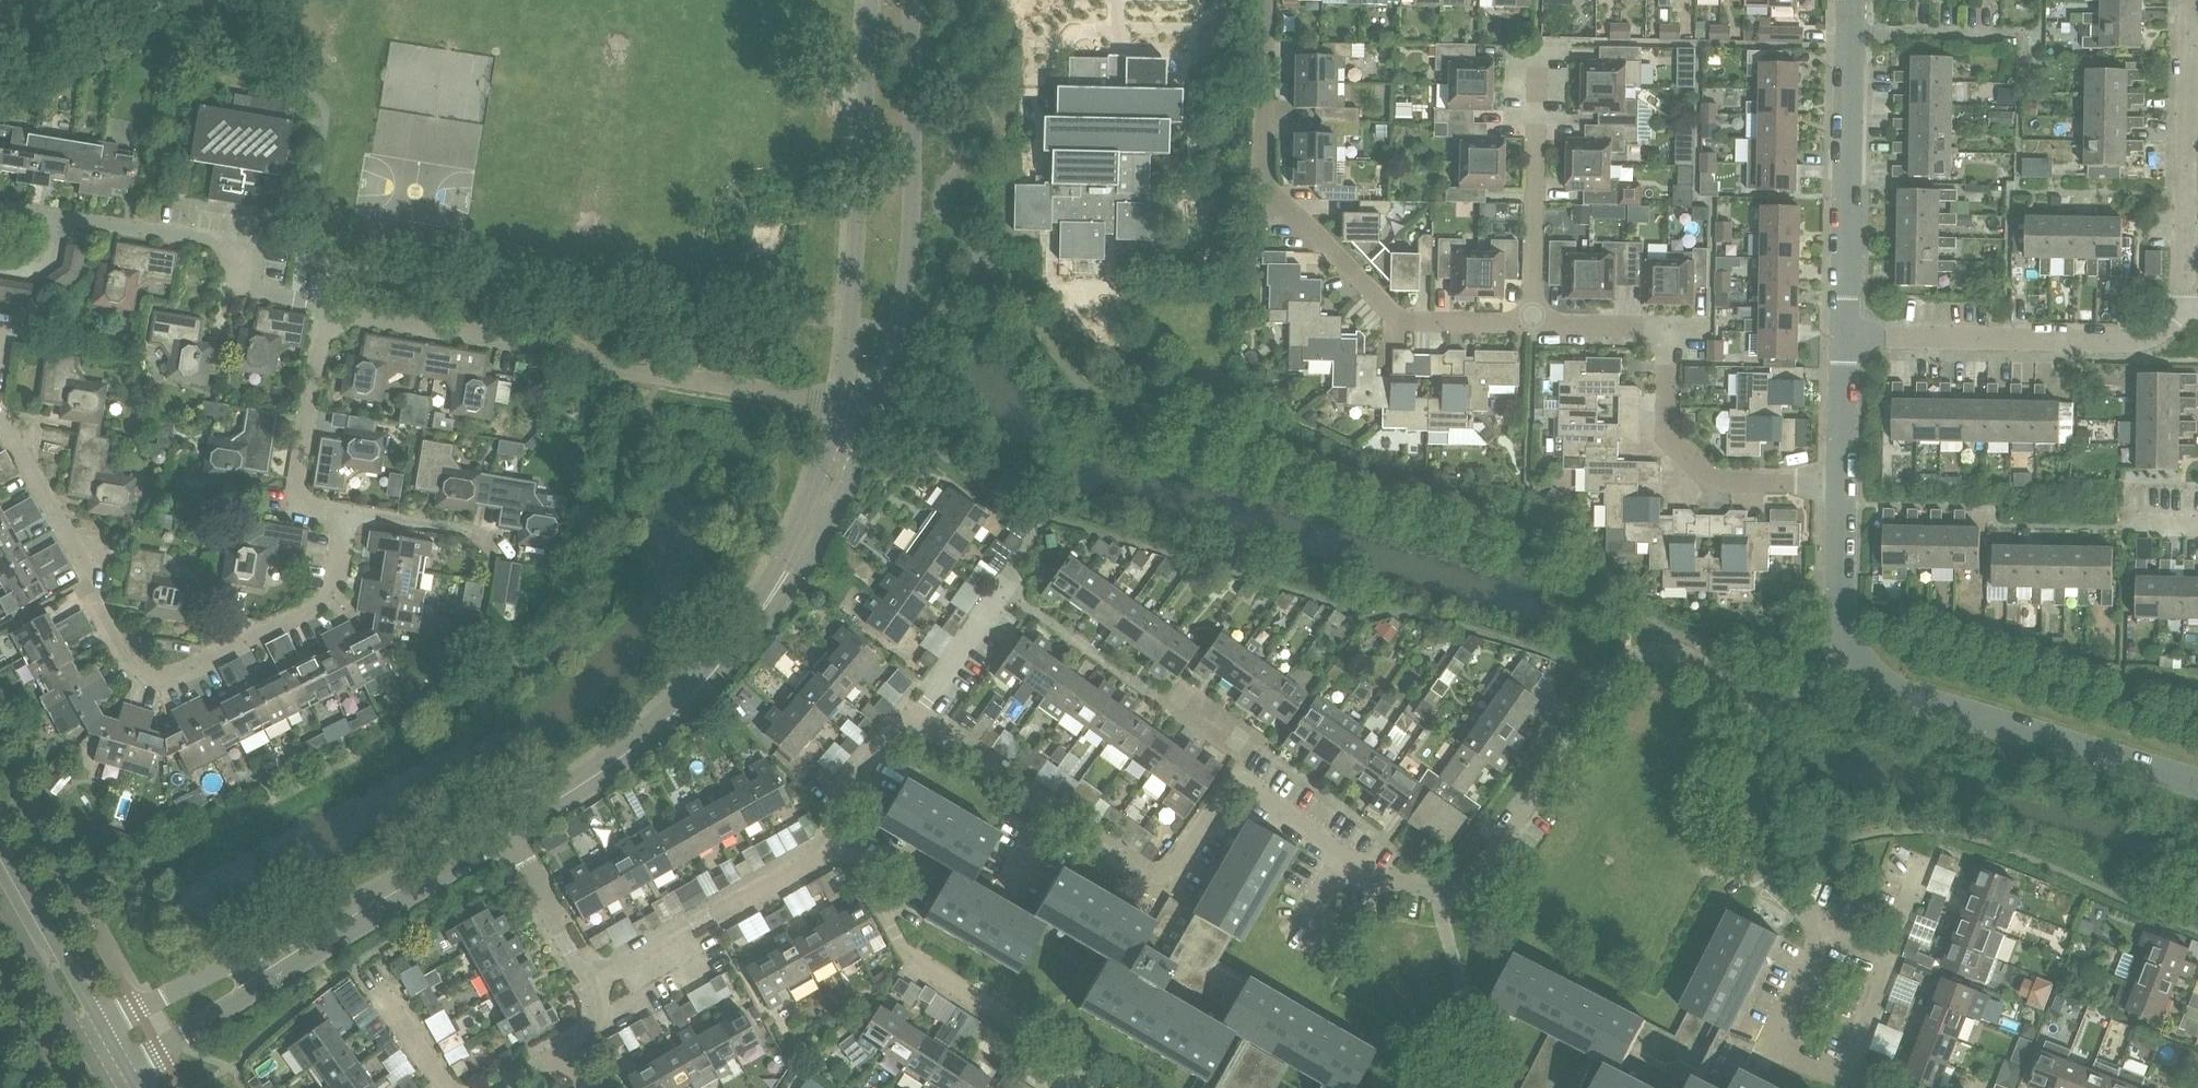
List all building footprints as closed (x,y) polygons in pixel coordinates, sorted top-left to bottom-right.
[(1198,63),(1223,64),(1224,0),(1200,0),(1198,63)] [(2142,25),(2142,2),(2102,1),(2102,14),(2084,14),(2084,24),(2102,24),(2142,25)] [(2141,49),(2142,25),(2102,24),(2101,38),(2084,37),(2083,48),(2102,49),(2102,48),(2141,49)] [(1621,39),(1621,25),(1611,25),(1611,39),(1621,39)] [(1621,25),(1621,39),(1631,40),(1631,26),(1621,25)] [(1661,26),(1661,40),(1671,40),(1671,26),(1661,26)] [(1671,26),(1671,40),(1681,41),(1681,26),(1671,26)] [(1711,27),(1711,41),(1721,41),(1721,27),(1711,27)] [(1721,27),(1721,41),(1731,42),(1731,27),(1721,27)] [(1760,42),(1770,42),(1770,28),(1760,28),(1760,42)] [(1770,42),(1780,42),(1780,28),(1770,28),(1770,42)] [(1798,42),(1797,28),(1780,28),(1780,42),(1798,42)] [(1295,77),(1295,82),(1336,83),(1336,69),(1345,69),(1345,58),(1351,58),(1351,44),(1323,44),(1322,57),(1295,57),(1295,61),(1292,63),(1292,77),(1295,77)] [(1448,71),(1448,84),(1491,85),(1492,59),(1468,59),(1468,46),(1475,46),(1475,45),(1435,44),(1435,71),(1448,71)] [(1583,61),(1583,87),(1626,88),(1627,62),(1640,63),(1640,48),(1601,48),(1608,49),(1607,62),(1583,61)] [(1761,64),(1761,91),(1799,91),(1799,65),(1783,65),(1783,52),(1748,51),(1748,64),(1761,64)] [(1895,82),(1913,82),(1953,83),(1953,58),(1913,57),(1913,77),(1908,77),(1908,72),(1895,71),(1895,82)] [(1165,61),(1109,59),(1069,59),(1069,89),(1056,89),(1055,120),(1043,120),(1042,152),(1051,152),(1051,183),(1044,183),(1044,186),(1014,186),(1014,231),(1051,231),(1051,224),(1060,224),(1059,260),(1104,261),(1104,235),(1116,235),(1116,241),(1160,242),(1161,204),(1142,204),(1142,195),(1149,195),(1150,154),(1168,154),(1169,123),(1181,124),(1182,92),(1182,80),(1165,80),(1165,61)] [(2087,70),(2087,93),(2127,94),(2128,76),(2133,76),(2133,80),(2145,80),(2145,70),(2126,70),(2087,70)] [(1336,97),(1336,83),(1295,82),(1295,87),(1292,87),(1292,101),(1294,104),(1294,108),(1322,109),(1321,122),(1359,122),(1359,109),(1344,109),(1344,97),(1336,97)] [(1953,106),(1953,83),(1913,82),(1912,100),(1907,100),(1907,95),(1895,95),(1895,105),(1912,106),(1953,106)] [(1434,123),(1447,124),(1467,124),(1467,110),(1491,111),(1491,85),(1448,84),(1447,109),(1434,109),(1434,123)] [(1606,113),(1606,126),(1639,128),(1639,101),(1626,101),(1626,88),(1583,87),(1582,113),(1606,113)] [(1798,116),(1799,91),(1761,91),(1760,115),(1798,116)] [(2086,117),(2127,117),(2127,99),(2133,99),(2133,104),(2145,104),(2145,94),(2127,94),(2087,93),(2086,117)] [(209,200),(231,204),(285,213),(294,164),(286,162),(295,106),(250,98),(247,115),(200,107),(191,162),(215,166),(209,200)] [(1703,104),(1703,114),(1717,114),(1717,104),(1703,104)] [(1952,130),(1953,106),(1912,106),(1912,123),(1907,123),(1907,119),(1895,119),(1894,129),(1912,129),(1952,130)] [(1989,125),(2012,127),(2013,113),(1990,112),(1989,125)] [(1717,124),(1717,114),(1703,114),(1703,124),(1717,124)] [(1798,141),(1798,116),(1760,115),(1760,140),(1798,141)] [(2086,117),(2086,141),(2126,141),(2127,123),(2132,123),(2132,128),(2144,128),(2144,118),(2127,117),(2086,117)] [(1358,137),(1359,122),(1321,122),(1321,135),(1294,135),(1294,139),(1291,142),(1291,156),(1293,156),(1293,160),(1334,161),(1335,147),(1343,148),(1344,136),(1358,137)] [(1467,124),(1447,124),(1447,138),(1460,138),(1459,163),(1503,164),(1503,138),(1479,138),(1480,124),(1467,124)] [(1639,128),(1606,126),(1593,126),(1593,140),(1569,139),(1568,165),(1611,166),(1612,153),(1625,153),(1626,142),(1638,142),(1639,128)] [(33,186),(42,132),(14,128),(10,152),(0,150),(0,162),(3,173),(18,175),(17,184),(33,186)] [(1952,153),(1952,130),(1912,129),(1912,147),(1906,147),(1907,142),(1894,142),(1894,152),(1912,153),(1952,153)] [(65,183),(72,143),(55,140),(56,135),(42,132),(33,186),(49,189),(50,180),(65,183)] [(79,194),(95,196),(104,143),(89,140),(88,145),(72,143),(65,183),(81,185),(79,194)] [(1798,141),(1760,140),(1759,165),(1797,166),(1798,141)] [(2126,141),(2086,141),(2086,166),(2126,166),(2126,147),(2132,147),(2132,151),(2144,151),(2144,141),(2126,141)] [(1692,165),(1693,142),(1677,142),(1677,165),(1692,165)] [(104,143),(95,196),(111,199),(113,190),(128,193),(135,153),(118,150),(118,145),(104,143)] [(1951,177),(1952,153),(1912,153),(1911,171),(1906,171),(1906,166),(1894,166),(1894,177),(1912,177),(1951,177)] [(1702,154),(1702,164),(1716,164),(1716,154),(1702,154)] [(1334,175),(1334,161),(1293,160),(1293,165),(1291,165),(1291,179),(1293,182),(1293,186),(1320,186),(1320,200),(1357,201),(1357,187),(1343,187),(1343,176),(1334,175)] [(1502,190),(1503,164),(1459,163),(1459,189),(1446,188),(1445,203),(1485,203),(1485,202),(1478,202),(1478,189),(1502,190)] [(1716,174),(1716,164),(1702,164),(1702,173),(1716,174)] [(1611,180),(1611,166),(1568,165),(1568,191),(1592,191),(1592,205),(1641,206),(1642,192),(1620,191),(1620,180),(1611,180)] [(1797,191),(1797,166),(1759,165),(1759,190),(1797,191)] [(188,196),(192,172),(176,170),(172,194),(188,196)] [(1900,189),(1900,212),(1940,213),(1940,200),(1958,201),(1958,190),(1939,189),(1939,190),(1900,189)] [(1694,192),(1674,192),(1674,207),(1693,207),(1694,192)] [(1342,242),(1350,242),(1355,249),(1354,250),(1364,257),(1369,263),(1384,249),(1379,243),(1379,216),(1386,216),(1390,211),(1391,202),(1364,201),(1363,214),(1342,213),(1342,242)] [(1574,209),(1572,209),(1572,219),(1574,220),(1574,224),(1589,224),(1590,205),(1574,205),(1574,209)] [(1762,232),(1800,233),(1801,208),(1763,207),(1762,232)] [(1899,237),(1939,237),(1940,224),(1957,224),(1957,214),(1940,213),(1900,212),(1899,237)] [(2051,275),(2052,258),(2052,217),(2027,217),(2026,257),(2041,257),(2041,275),(2051,275)] [(2052,217),(2052,258),(2065,258),(2065,276),(2075,276),(2075,258),(2076,218),(2052,217)] [(2076,218),(2075,258),(2088,258),(2088,276),(2098,276),(2099,259),(2099,218),(2076,218)] [(2099,218),(2099,259),(2112,259),(2112,277),(2123,277),(2123,257),(2123,219),(2099,218)] [(1732,223),(1718,222),(1717,232),(1732,233),(1732,223)] [(1732,233),(1717,232),(1717,242),(1731,243),(1732,233)] [(1800,258),(1800,233),(1762,232),(1762,257),(1800,258)] [(1389,291),(1397,292),(1418,292),(1418,271),(1431,271),(1432,236),(1422,235),(1418,240),(1417,255),(1390,254),(1384,249),(1369,263),(1375,269),(1381,279),(1383,278),(1389,284),(1389,291)] [(1899,237),(1899,260),(1939,261),(1939,248),(1957,248),(1957,238),(1939,237),(1899,237)] [(1451,296),(1477,297),(1478,253),(1464,253),(1465,240),(1438,240),(1437,279),(1438,279),(1438,272),(1451,272),(1451,296)] [(1478,253),(1477,297),(1502,297),(1503,273),(1516,274),(1516,280),(1517,280),(1517,241),(1491,241),(1491,254),(1478,253)] [(1564,298),(1589,299),(1590,256),(1571,255),(1571,242),(1551,242),(1550,281),(1551,281),(1551,274),(1564,274),(1564,298)] [(1590,256),(1589,299),(1615,299),(1616,275),(1629,276),(1630,243),(1604,243),(1603,256),(1590,256)] [(1630,243),(1629,276),(1643,276),(1642,304),(1668,305),(1669,262),(1644,261),(1644,244),(1630,243)] [(0,279),(0,303),(41,310),(85,280),(90,248),(66,244),(63,266),(36,285),(0,279)] [(100,266),(94,303),(132,309),(135,289),(149,280),(173,283),(178,254),(118,245),(114,268),(100,266)] [(1115,247),(1115,261),(1129,262),(1129,248),(1115,247)] [(1669,262),(1668,305),(1694,305),(1694,281),(1707,282),(1707,288),(1708,288),(1709,249),(1694,249),(1694,262),(1669,262)] [(2146,251),(2146,275),(2162,275),(2162,251),(2146,251)] [(1288,303),(1320,303),(1321,280),(1300,280),(1300,265),(1286,264),(1286,253),(1293,253),(1293,252),(1262,252),(1262,265),(1267,265),(1266,287),(1269,287),(1268,311),(1287,311),(1288,303)] [(1799,283),(1800,258),(1762,257),(1762,282),(1799,283)] [(1956,261),(1939,261),(1899,260),(1898,286),(1938,286),(1939,271),(1956,272),(1956,261)] [(1731,273),(1717,272),(1716,282),(1731,282),(1731,273)] [(1716,282),(1716,292),(1730,292),(1731,282),(1716,282)] [(1799,308),(1799,283),(1762,282),(1761,307),(1799,308)] [(1340,340),(1340,339),(1341,317),(1320,317),(1320,303),(1288,303),(1287,311),(1268,311),(1268,324),(1289,324),(1289,348),(1302,348),(1303,348),(1303,339),(1340,340)] [(1799,333),(1799,308),(1761,307),(1761,332),(1799,333)] [(255,333),(242,331),(235,368),(273,375),(277,354),(290,345),(301,346),(306,317),(259,309),(255,333)] [(202,321),(155,313),(150,343),(161,344),(171,358),(168,378),(206,384),(208,372),(220,374),(224,348),(198,344),(202,321)] [(1303,348),(1302,348),(1301,361),(1332,362),(1332,388),(1345,388),(1345,387),(1363,388),(1364,355),(1365,337),(1359,332),(1355,332),(1355,339),(1340,339),(1340,340),(1303,339),(1303,348)] [(1798,359),(1799,333),(1761,332),(1760,358),(1765,358),(1764,371),(1796,372),(1797,359),(1798,359)] [(413,343),(366,336),(362,359),(348,357),(342,395),(380,401),(383,381),(397,371),(408,373),(413,343)] [(1709,341),(1709,351),(1723,352),(1723,342),(1709,341)] [(486,355),(439,348),(434,377),(445,379),(454,392),(452,413),(489,419),(496,381),(483,379),(486,355)] [(1245,354),(1254,367),(1261,362),(1254,351),(1250,350),(1245,354)] [(1382,409),(1381,428),(1405,428),(1405,431),(1427,432),(1427,399),(1413,398),(1414,355),(1409,350),(1405,350),(1405,377),(1391,377),(1391,409),(1382,409)] [(1473,411),(1473,412),(1486,412),(1487,386),(1518,387),(1519,364),(1516,364),(1516,352),(1474,351),(1474,363),(1465,363),(1465,351),(1448,351),(1442,356),(1442,365),(1451,365),(1451,378),(1465,379),(1464,411),(1473,411)] [(1723,352),(1709,351),(1709,361),(1723,362),(1723,352)] [(86,383),(75,369),(77,358),(48,353),(40,400),(63,404),(61,418),(99,424),(105,386),(86,383)] [(1339,406),(1345,406),(1369,407),(1369,409),(1382,409),(1391,409),(1391,377),(1377,376),(1377,355),(1364,355),(1363,388),(1345,387),(1345,388),(1332,388),(1327,392),(1339,406)] [(1560,383),(1560,410),(1598,410),(1599,396),(1620,396),(1620,395),(1642,396),(1642,390),(1637,387),(1620,386),(1620,373),(1623,373),(1623,358),(1588,357),(1588,362),(1566,362),(1565,383),(1560,383)] [(1472,430),(1473,412),(1473,411),(1464,411),(1465,379),(1451,378),(1451,365),(1442,365),(1442,399),(1427,399),(1427,432),(1448,432),(1448,445),(1486,445),(1472,430)] [(1711,367),(1686,367),(1686,385),(1710,385),(1711,367)] [(1738,414),(1783,415),(1783,409),(1804,409),(1804,386),(1800,386),(1800,372),(1772,372),(1772,378),(1739,377),(1738,414)] [(2140,374),(2139,397),(2180,398),(2180,380),(2186,381),(2186,385),(2197,386),(2197,374),(2179,374),(2179,375),(2140,374)] [(1916,441),(1917,401),(1899,400),(1900,395),(1904,395),(1904,383),(1893,383),(1893,402),(1894,402),(1893,441),(1916,441)] [(1917,383),(1917,401),(1916,441),(1940,441),(1941,401),(1923,401),(1923,395),(1928,395),(1928,384),(1917,383)] [(1941,384),(1941,401),(1940,441),(1963,442),(1964,401),(1946,401),(1947,396),(1951,396),(1951,384),(1941,384)] [(1964,401),(1963,442),(1987,442),(1988,402),(1970,402),(1970,396),(1975,396),(1975,384),(1965,384),(1964,401)] [(1988,402),(1987,442),(2011,443),(2012,402),(1994,402),(1994,397),(1999,397),(1999,385),(1988,384),(1988,402)] [(2012,385),(2012,402),(2011,443),(2035,443),(2035,403),(2017,402),(2017,397),(2022,397),(2022,385),(2012,385)] [(2036,385),(2035,403),(2035,443),(2060,444),(2061,403),(2041,403),(2041,397),(2046,397),(2046,385),(2036,385)] [(1536,392),(1535,408),(1545,408),(1545,396),(1542,392),(1536,392)] [(417,396),(404,394),(399,424),(412,426),(417,396)] [(412,426),(426,429),(431,398),(417,396),(412,426)] [(2197,399),(2180,398),(2139,397),(2139,421),(2179,422),(2180,404),(2185,404),(2185,409),(2197,409),(2197,399)] [(228,406),(203,402),(201,415),(226,419),(228,406)] [(267,473),(277,414),(247,409),(243,432),(230,442),(210,438),(204,476),(241,482),(244,469),(267,473)] [(1564,469),(1585,469),(1586,469),(1586,447),(1619,447),(1619,425),(1598,425),(1598,410),(1560,410),(1559,436),(1565,436),(1564,469)] [(433,429),(454,432),(456,420),(447,418),(447,414),(435,413),(433,429)] [(1782,423),(1783,415),(1738,414),(1731,414),(1726,414),(1721,421),(1721,429),(1726,436),(1731,436),(1731,438),(1728,438),(1728,460),(1761,461),(1761,445),(1782,446),(1782,454),(1798,454),(1801,449),(1815,450),(1815,424),(1797,424),(1782,423)] [(347,429),(345,442),(321,439),(314,486),(343,491),(345,479),(358,470),(378,473),(384,435),(373,433),(375,420),(356,417),(354,430),(347,429)] [(2139,421),(2138,445),(2179,446),(2179,428),(2185,428),(2185,432),(2197,433),(2197,422),(2179,422),(2139,421)] [(104,463),(108,439),(79,434),(68,494),(92,498),(89,511),(127,518),(133,480),(114,476),(104,463)] [(156,447),(169,449),(171,436),(158,434),(156,447)] [(524,445),(499,440),(497,454),(522,458),(524,445)] [(460,471),(450,458),(452,446),(423,441),(415,488),(438,492),(436,506),(474,512),(480,474),(460,471)] [(571,443),(564,448),(563,456),(570,467),(579,470),(586,465),(587,456),(579,445),(571,443)] [(2196,446),(2179,446),(2138,445),(2138,470),(2178,471),(2179,451),(2184,452),(2184,456),(2196,457),(2196,446)] [(1618,462),(1619,447),(1586,447),(1586,469),(1588,469),(1587,493),(1606,493),(1606,484),(1639,485),(1661,485),(1662,468),(1657,463),(1618,462)] [(9,464),(3,453),(0,454),(0,469),(9,464)] [(15,474),(9,464),(0,469),(0,483),(15,474)] [(2014,486),(2033,486),(2033,472),(2015,472),(2014,486)] [(1917,487),(1933,487),(1934,474),(1917,473),(1917,487)] [(886,476),(881,483),(890,490),(895,482),(886,476)] [(544,508),(534,495),(535,483),(506,478),(498,525),(521,529),(519,543),(557,549),(563,511),(544,508)] [(1608,530),(1627,530),(1627,521),(1659,522),(1659,521),(1660,499),(1639,499),(1639,485),(1606,484),(1606,493),(1605,506),(1608,506),(1608,530)] [(950,507),(943,517),(973,538),(988,516),(950,488),(941,501),(950,507)] [(19,519),(13,508),(3,513),(0,508),(0,529),(19,519)] [(1895,509),(1885,509),(1884,528),(1885,528),(1884,567),(1908,568),(1908,527),(1890,527),(1891,521),(1895,522),(1895,509)] [(1674,521),(1659,521),(1659,522),(1627,521),(1627,530),(1608,530),(1608,555),(1637,555),(1637,544),(1651,544),(1651,569),(1665,570),(1673,570),(1674,538),(1688,538),(1688,524),(1697,524),(1697,515),(1692,510),(1674,510),(1674,521)] [(1908,510),(1908,527),(1908,568),(1931,568),(1932,528),(1914,527),(1914,522),(1919,522),(1919,510),(1908,510)] [(1932,510),(1932,528),(1931,568),(1954,569),(1955,528),(1938,528),(1938,522),(1942,522),(1942,510),(1932,510)] [(1956,510),(1955,528),(1954,569),(1980,569),(1981,529),(1961,528),(1961,523),(1966,523),(1966,511),(1956,510)] [(1755,571),(1755,572),(1769,572),(1769,546),(1801,547),(1801,524),(1748,523),(1748,511),(1731,511),(1725,515),(1725,525),(1734,525),(1733,539),(1747,539),(1746,571),(1755,571)] [(869,519),(864,515),(860,512),(856,518),(861,522),(865,525),(869,519)] [(174,516),(158,514),(156,527),(172,529),(174,516)] [(943,517),(928,538),(957,559),(973,538),(943,517)] [(22,547),(15,534),(25,529),(19,519),(0,529),(0,559),(22,547)] [(306,531),(247,521),(243,545),(229,542),(223,580),(261,586),(264,566),(278,556),(301,560),(306,531)] [(1709,592),(1710,559),(1696,558),(1697,524),(1688,524),(1688,538),(1674,538),(1673,570),(1665,570),(1664,588),(1688,589),(1687,591),(1709,592)] [(1755,590),(1755,572),(1755,571),(1746,571),(1747,539),(1733,539),(1734,525),(1725,525),(1724,559),(1710,559),(1709,592),(1731,592),(1731,590),(1755,590)] [(382,567),(422,573),(425,557),(430,558),(433,543),(394,537),(394,535),(369,531),(366,550),(384,553),(382,567)] [(1003,544),(1014,552),(1022,541),(1011,533),(1003,544)] [(928,538),(913,559),(942,581),(957,559),(928,538)] [(1110,547),(1099,539),(1091,550),(1102,558),(1104,554),(1110,547)] [(1110,547),(1104,554),(1115,562),(1123,551),(1112,543),(1110,547)] [(2019,587),(2019,547),(1994,546),(1993,587),(2008,587),(2008,605),(2018,605),(2019,587)] [(44,564),(38,553),(29,559),(22,547),(0,559),(0,589),(44,564)] [(2019,547),(2019,587),(2032,588),(2032,605),(2042,605),(2043,588),(2044,547),(2019,547)] [(2044,547),(2043,588),(2056,588),(2056,606),(2066,606),(2066,588),(2067,548),(2044,547)] [(2067,548),(2066,588),(2079,588),(2079,606),(2089,606),(2089,588),(2090,548),(2067,548)] [(2090,548),(2089,588),(2103,589),(2103,606),(2113,607),(2114,587),(2113,587),(2114,549),(2090,548)] [(160,564),(162,554),(133,549),(125,596),(148,600),(146,614),(184,620),(190,582),(170,579),(160,564)] [(1150,559),(1139,551),(1131,562),(1142,570),(1150,559)] [(1070,602),(1091,573),(1074,561),(1078,555),(1072,552),(1041,596),(1053,604),(1060,595),(1070,602)] [(942,581),(913,559),(904,553),(895,565),(902,570),(896,579),(898,581),(927,602),(942,581)] [(41,580),(66,566),(60,555),(44,564),(0,589),(0,619),(48,593),(41,580)] [(988,566),(999,574),(1006,563),(995,555),(988,566)] [(1176,566),(1166,559),(1157,570),(1168,577),(1176,566)] [(2136,618),(2159,618),(2160,578),(2142,577),(2142,572),(2147,572),(2148,560),(2137,560),(2136,579),(2137,579),(2136,618)] [(2159,618),(2183,619),(2184,578),(2166,578),(2166,573),(2171,573),(2171,560),(2161,560),(2160,578),(2159,618)] [(2197,619),(2197,579),(2190,578),(2190,573),(2195,573),(2195,561),(2184,561),(2184,578),(2183,619),(2197,619)] [(361,579),(359,595),(422,605),(425,591),(419,589),(422,573),(382,567),(380,582),(361,579)] [(1203,574),(1192,567),(1184,578),(1195,585),(1203,574)] [(1094,568),(1091,573),(1070,602),(1091,617),(1112,588),(1095,576),(1099,571),(1094,568)] [(985,580),(974,571),(966,582),(977,590),(985,580)] [(885,603),(911,623),(927,602),(898,581),(896,579),(889,574),(880,586),(889,593),(882,602),(885,603)] [(1229,582),(1219,574),(1211,585),(1221,593),(1229,582)] [(1091,617),(1112,632),(1113,631),(1134,603),(1117,591),(1121,586),(1116,582),(1112,588),(1091,617)] [(1257,590),(1247,582),(1238,594),(1249,601),(1257,590)] [(1293,600),(1283,593),(1275,604),(1285,612),(1293,600)] [(372,630),(390,644),(391,643),(393,629),(417,633),(419,624),(420,620),(434,622),(436,620),(438,608),(422,605),(359,595),(356,611),(375,614),(372,630)] [(895,645),(911,623),(885,603),(882,602),(873,595),(865,607),(874,613),(866,624),(895,645)] [(1137,598),(1134,603),(1113,631),(1112,632),(1105,641),(1118,650),(1124,640),(1134,647),(1155,618),(1138,607),(1142,601),(1137,598)] [(1320,608),(1309,601),(1301,612),(1312,620),(1320,608)] [(958,608),(950,619),(961,627),(968,616),(958,608)] [(1346,617),(1336,610),(1327,621),(1338,628),(1346,617)] [(10,634),(23,658),(69,631),(63,621),(54,626),(47,613),(10,634)] [(1134,647),(1155,662),(1157,661),(1176,635),(1176,633),(1159,622),(1163,616),(1159,613),(1155,618),(1134,647)] [(482,618),(481,619),(471,625),(487,650),(497,644),(498,643),(482,618)] [(942,629),(953,637),(961,627),(950,619),(942,629)] [(334,628),(363,686),(368,696),(383,688),(378,678),(389,673),(378,651),(390,645),(390,644),(372,630),(357,638),(349,621),(334,628)] [(23,658),(35,680),(73,660),(66,647),(92,633),(86,622),(69,631),(23,658)] [(841,646),(834,655),(861,678),(878,658),(842,627),(833,639),(841,646)] [(363,686),(334,628),(320,636),(328,653),(315,659),(333,695),(348,687),(350,692),(363,686)] [(1180,628),(1176,633),(1176,635),(1157,661),(1155,662),(1148,672),(1160,680),(1167,671),(1178,679),(1199,649),(1181,637),(1185,632),(1180,628)] [(1222,679),(1242,649),(1226,637),(1230,632),(1224,628),(1193,672),(1205,681),(1211,671),(1222,679)] [(1013,676),(1023,683),(1043,654),(1045,654),(1052,645),(1039,636),(1033,645),(1022,637),(994,676),(1007,684),(1013,676)] [(1246,644),(1242,649),(1222,679),(1242,693),(1236,702),(1237,703),(1264,664),(1247,653),(1251,647),(1246,644)] [(1461,647),(1453,658),(1464,666),(1472,655),(1461,647)] [(829,651),(811,671),(843,699),(861,678),(834,655),(829,651)] [(919,661),(930,669),(937,659),(927,651),(919,661)] [(296,654),(285,659),(309,707),(333,695),(315,659),(314,657),(301,663),(296,654)] [(1041,703),(1045,698),(1045,697),(1065,668),(1045,654),(1043,654),(1023,683),(1039,695),(1036,699),(1040,703),(1041,703)] [(267,681),(286,719),(309,707),(285,659),(274,665),(279,675),(267,681)] [(1255,702),(1264,709),(1265,708),(1285,681),(1285,680),(1268,668),(1272,662),(1268,659),(1264,664),(1237,703),(1248,711),(1255,702)] [(39,697),(46,710),(103,678),(95,665),(78,674),(71,661),(73,660),(35,680),(43,695),(39,697)] [(263,731),(286,719),(267,681),(254,687),(241,661),(230,667),(239,684),(263,731)] [(1334,665),(1326,676),(1337,684),(1345,673),(1334,665)] [(221,706),(239,742),(263,731),(239,684),(230,667),(230,666),(219,672),(232,698),(220,705),(221,706)] [(1087,683),(1065,668),(1045,697),(1045,698),(1041,703),(1040,703),(1038,706),(1060,722),(1066,713),(1066,712),(1087,683)] [(826,718),(843,699),(811,671),(794,691),(826,718)] [(1481,694),(1492,702),(1494,702),(1522,722),(1538,700),(1497,671),(1481,694)] [(1289,674),(1285,680),(1285,681),(1265,708),(1264,709),(1257,718),(1269,726),(1276,717),(1287,725),(1307,695),(1290,683),(1294,678),(1289,674)] [(81,723),(88,734),(102,716),(94,702),(111,693),(103,678),(46,710),(60,735),(81,723)] [(891,688),(901,697),(910,687),(900,678),(891,688)] [(1438,679),(1431,690),(1442,698),(1449,687),(1438,679)] [(1097,691),(1087,683),(1066,712),(1066,713),(1083,725),(1079,730),(1084,734),(1088,729),(1087,727),(1107,699),(1109,699),(1115,690),(1103,682),(1097,691)] [(1360,684),(1352,695),(1363,702),(1371,692),(1360,684)] [(809,738),(826,718),(794,691),(778,710),(809,738)] [(1319,694),(1314,702),(1282,746),(1294,754),(1301,745),(1311,752),(1312,751),(1341,710),(1319,694)] [(225,750),(239,742),(221,706),(208,713),(199,697),(184,704),(213,761),(227,754),(225,750)] [(1105,749),(1109,744),(1108,743),(1129,715),(1130,714),(1136,705),(1125,697),(1118,706),(1109,699),(1107,699),(1087,727),(1088,729),(1104,740),(1100,745),(1105,749)] [(874,708),(884,717),(893,707),(883,698),(874,708)] [(1381,699),(1374,710),(1384,718),(1392,707),(1381,699)] [(1423,701),(1416,711),(1427,719),(1434,708),(1423,701)] [(1494,702),(1492,702),(1481,718),(1475,714),(1472,719),(1477,723),(1479,724),(1507,744),(1516,750),(1525,738),(1515,732),(1522,722),(1494,702)] [(93,761),(120,769),(138,708),(123,703),(117,721),(102,716),(88,734),(100,737),(93,761)] [(164,735),(166,758),(178,752),(188,773),(213,761),(184,704),(170,711),(179,728),(164,735)] [(349,723),(353,730),(353,731),(378,718),(377,718),(371,705),(356,713),(358,717),(349,723)] [(809,738),(778,710),(774,707),(764,718),(773,726),(764,736),(791,759),(809,738)] [(154,712),(138,708),(120,769),(147,777),(154,754),(166,758),(164,735),(149,730),(154,712)] [(1323,760),(1333,767),(1357,732),(1362,726),(1341,710),(1312,751),(1311,752),(1304,761),(1316,770),(1323,760)] [(1151,729),(1130,714),(1129,715),(1108,743),(1109,744),(1125,756),(1122,761),(1127,764),(1131,759),(1130,758),(1151,729)] [(1403,714),(1395,725),(1406,733),(1413,722),(1403,714)] [(978,722),(967,715),(959,726),(970,733),(978,722)] [(857,728),(867,737),(876,727),(866,718),(857,728)] [(1500,753),(1507,744),(1479,724),(1477,723),(1466,739),(1460,736),(1457,741),(1462,745),(1486,763),(1500,772),(1509,759),(1500,753)] [(328,743),(340,737),(333,725),(322,731),(323,734),(328,743)] [(1172,745),(1151,729),(1130,758),(1131,759),(1147,771),(1143,776),(1148,780),(1152,774),(1152,773),(1172,745)] [(1000,737),(989,730),(981,741),(992,748),(1000,737)] [(1357,732),(1333,767),(1326,777),(1338,785),(1345,775),(1354,782),(1373,755),(1374,753),(1358,741),(1362,736),(1357,732)] [(314,738),(319,748),(328,743),(323,734),(314,738)] [(840,747),(850,756),(859,746),(849,737),(840,747)] [(1165,791),(1168,794),(1172,788),(1173,788),(1194,760),(1195,760),(1201,751),(1190,743),(1183,752),(1172,745),(1152,773),(1152,774),(1168,786),(1165,791)] [(1429,792),(1428,791),(1410,817),(1407,821),(1444,848),(1466,817),(1473,822),(1482,808),(1463,795),(1486,763),(1462,745),(1429,792)] [(1026,746),(1018,757),(1029,764),(1036,753),(1026,746)] [(1378,747),(1374,753),(1373,755),(1354,782),(1375,797),(1377,796),(1396,768),(1379,756),(1383,751),(1378,747)] [(1029,764),(1039,772),(1047,761),(1036,753),(1029,764)] [(1172,788),(1168,794),(1165,798),(1178,806),(1184,797),(1195,805),(1222,766),(1210,758),(1204,767),(1195,760),(1194,760),(1173,788),(1172,788)] [(754,769),(759,779),(749,785),(749,786),(766,816),(790,803),(767,762),(754,769)] [(815,777),(825,786),(833,776),(823,767),(815,777)] [(1399,810),(1410,817),(1428,791),(1396,768),(1377,796),(1375,797),(1368,806),(1380,815),(1386,805),(1397,813),(1399,810)] [(53,778),(45,787),(44,789),(54,798),(67,783),(56,774),(53,778)] [(737,791),(726,798),(743,829),(766,816),(749,786),(749,785),(744,774),(731,781),(737,791)] [(1041,933),(1028,926),(1031,920),(970,885),(974,878),(976,876),(999,835),(979,823),(977,827),(965,820),(967,816),(946,804),(944,808),(917,792),(919,788),(905,781),(882,821),(881,823),(879,827),(915,848),(953,870),(947,879),(923,920),(944,932),(946,928),(958,935),(956,938),(976,951),(978,947),(1005,963),(1003,966),(1017,975),(1021,966),(1041,933)] [(1064,783),(1056,794),(1066,802),(1074,791),(1064,783)] [(193,809),(186,795),(173,801),(181,815),(193,809)] [(743,829),(726,798),(703,810),(721,842),(743,829)] [(1085,798),(1077,809),(1088,817),(1096,806),(1085,798)] [(721,842),(703,810),(698,801),(685,808),(690,818),(680,824),(698,855),(721,842)] [(1114,825),(1122,814),(1112,807),(1105,816),(1104,818),(1114,825)] [(1122,814),(1114,825),(1125,833),(1133,822),(1122,814)] [(584,818),(565,828),(571,839),(590,829),(584,818)] [(1228,1042),(1234,1033),(1242,1038),(1213,1087),(1225,1087),(1249,1046),(1249,1045),(1250,1043),(1328,1087),(1353,1087),(1374,1052),(1354,1040),(1351,1044),(1340,1037),(1342,1033),(1321,1021),(1319,1025),(1307,1018),(1309,1014),(1288,1002),(1285,1006),(1259,990),(1261,987),(1218,962),(1232,938),(1240,943),(1252,922),(1248,920),(1257,906),(1260,908),(1271,890),(1267,887),(1283,861),(1286,863),(1294,849),(1247,821),(1246,823),(1247,824),(1195,914),(1194,913),(1193,915),(1167,900),(1154,925),(1152,923),(1151,925),(1152,925),(1148,932),(1117,914),(1122,906),(1101,894),(1098,897),(1072,882),(1074,878),(1060,870),(1036,911),(1035,913),(1031,920),(1028,926),(1041,933),(1046,924),(1107,959),(1101,968),(1082,1002),(1078,1009),(1098,1021),(1100,1018),(1112,1025),(1110,1028),(1131,1040),(1133,1037),(1145,1044),(1143,1047),(1164,1060),(1166,1056),(1193,1072),(1191,1075),(1204,1083),(1209,1075),(1228,1042)] [(698,855),(680,824),(658,836),(658,838),(675,868),(698,855)] [(634,850),(652,881),(675,868),(658,838),(658,836),(652,826),(639,834),(645,844),(636,849),(634,850)] [(792,835),(798,847),(810,841),(804,829),(792,835)] [(612,864),(629,894),(652,881),(634,850),(636,849),(629,836),(614,844),(621,857),(612,862),(612,864)] [(765,841),(753,848),(760,860),(772,853),(765,841)] [(1149,844),(1141,855),(1152,863),(1160,852),(1149,844)] [(1942,854),(1938,866),(1950,871),(1955,859),(1942,854)] [(588,876),(606,906),(629,894),(612,864),(612,862),(609,857),(586,870),(589,875),(588,876)] [(735,868),(741,879),(753,873),(746,861),(735,868)] [(582,920),(606,906),(588,876),(589,875),(586,870),(584,865),(571,873),(576,882),(565,889),(582,920)] [(1971,893),(2015,910),(2020,898),(2009,894),(2014,881),(1981,868),(1971,893)] [(712,880),(718,892),(730,886),(724,874),(712,880)] [(851,886),(844,875),(833,881),(839,893),(851,886)] [(697,880),(685,886),(692,898),(695,904),(707,898),(697,880)] [(824,892),(817,880),(806,887),(812,898),(824,892)] [(695,904),(692,898),(685,886),(674,893),(681,904),(684,910),(695,904)] [(2008,930),(2015,910),(1971,893),(1961,918),(1995,931),(1997,925),(2008,930)] [(1934,894),(1930,905),(1942,910),(1947,898),(1934,894)] [(855,948),(855,949),(861,959),(873,952),(867,942),(879,935),(861,904),(838,917),(855,948)] [(1938,922),(1942,910),(1930,905),(1925,917),(1938,922)] [(787,907),(775,913),(782,925),(794,919),(787,907)] [(815,930),(832,962),(838,959),(844,968),(861,959),(855,949),(855,948),(838,917),(832,908),(820,915),(825,925),(815,930)] [(503,916),(493,922),(487,910),(445,934),(453,946),(462,941),(468,952),(499,934),(500,935),(510,929),(503,916)] [(1740,1078),(1744,1071),(1745,1071),(1745,1070),(1716,1056),(1729,1031),(1730,1032),(1731,1030),(1730,1029),(1777,937),(1779,938),(1780,936),(1731,910),(1724,925),(1728,927),(1713,954),(1710,952),(1699,974),(1702,976),(1696,988),(1692,986),(1681,1007),(1689,1011),(1677,1036),(1647,1021),(1647,1020),(1645,1019),(1645,1020),(1633,1014),(1631,1018),(1604,1004),(1605,1000),(1584,989),(1582,993),(1570,987),(1571,983),(1550,971),(1548,975),(1536,969),(1538,965),(1517,955),(1513,963),(1495,997),(1494,999),(1493,1002),(1592,1053),(1591,1056),(1550,1035),(1523,1087),(1585,1087),(1600,1057),(1609,1062),(1607,1066),(1604,1072),(1596,1087),(1760,1087),(1740,1078)] [(655,912),(643,919),(650,931),(662,924),(655,912)] [(771,931),(782,925),(775,913),(764,919),(771,931)] [(1961,918),(1953,939),(1952,943),(1995,960),(2005,935),(1995,931),(1961,918)] [(632,925),(639,937),(650,931),(643,919),(632,925)] [(1362,932),(1347,922),(1340,932),(1354,942),(1362,932)] [(744,937),(737,925),(726,932),(732,943),(744,937)] [(810,975),(832,962),(815,930),(792,943),(810,975)] [(594,938),(600,949),(612,943),(605,931),(594,938)] [(2145,962),(2179,975),(2189,979),(2195,965),(2185,961),(2189,949),(2145,931),(2139,945),(2150,949),(2145,962)] [(779,950),(769,956),(786,988),(789,993),(813,980),(810,975),(792,943),(786,933),(774,941),(779,950)] [(505,942),(500,935),(499,934),(468,952),(479,970),(473,973),(476,978),(481,975),(483,973),(513,957),(525,950),(517,936),(505,942)] [(1995,960),(1952,943),(1953,939),(1939,935),(1936,943),(1950,948),(1942,968),(1986,984),(1995,960)] [(1921,945),(1909,940),(1904,952),(1917,957),(1921,945)] [(783,1003),(778,993),(786,988),(769,956),(746,970),(764,1001),(765,1000),(770,1010),(783,1003)] [(488,1001),(494,997),(525,980),(526,980),(536,975),(529,962),(519,968),(513,957),(483,973),(481,975),(491,992),(486,996),(488,1001)] [(405,958),(393,964),(399,976),(411,969),(405,958)] [(2128,981),(2127,982),(2170,999),(2179,975),(2145,962),(2137,958),(2129,979),(2137,982),(2136,984),(2128,981)] [(1904,963),(1900,975),(1912,980),(1917,968),(1904,963)] [(727,987),(721,975),(709,982),(716,994),(727,987)] [(1934,1002),(1967,1015),(1977,991),(1943,978),(1934,1002)] [(2038,978),(2036,982),(2030,999),(2028,1004),(2045,1010),(2054,984),(2038,978)] [(347,1009),(363,998),(350,979),(334,991),(347,1009)] [(903,998),(910,986),(899,979),(892,991),(903,998)] [(499,1018),(501,1022),(507,1019),(507,1020),(539,1003),(526,980),(525,980),(494,997),(504,1015),(499,1018)] [(2116,1006),(2126,1010),(2160,1024),(2170,999),(2127,982),(2126,982),(2116,1006)] [(925,986),(925,987),(918,998),(929,1005),(936,994),(925,986)] [(418,995),(425,1007),(436,1000),(430,989),(418,995)] [(2189,1006),(2197,1010),(2197,996),(2194,994),(2189,1006)] [(443,1011),(436,1000),(425,1007),(431,1018),(443,1011)] [(677,1036),(683,1046),(673,1052),(691,1083),(713,1071),(718,1080),(719,1079),(696,1039),(686,1021),(680,1009),(675,1001),(664,1008),(668,1015),(675,1027),(677,1025),(682,1033),(677,1036)] [(680,1009),(686,1021),(698,1014),(691,1002),(680,1009)] [(1934,1002),(1924,1027),(1958,1040),(1967,1015),(1934,1002)] [(514,1032),(521,1044),(552,1026),(551,1024),(559,1019),(552,1008),(544,1012),(539,1003),(507,1020),(507,1019),(501,1022),(497,1025),(504,1038),(514,1032)] [(1897,1003),(1892,1015),(1905,1020),(1909,1008),(1897,1003)] [(877,1049),(882,1052),(902,1023),(903,1023),(909,1013),(897,1005),(890,1015),(879,1007),(868,1024),(864,1022),(858,1029),(840,1043),(859,1066),(878,1051),(876,1050),(877,1049)] [(742,1012),(718,1026),(736,1057),(760,1044),(742,1012)] [(936,1030),(929,1040),(924,1037),(904,1067),(926,1081),(946,1051),(953,1041),(958,1033),(965,1022),(951,1013),(939,1032),(936,1030)] [(1900,1031),(1905,1020),(1892,1015),(1888,1027),(1900,1031)] [(327,1021),(289,1049),(305,1071),(309,1068),(343,1044),(327,1021)] [(648,1033),(641,1021),(630,1027),(636,1039),(648,1033)] [(2191,1021),(2186,1033),(2197,1038),(2197,1024),(2191,1021)] [(965,1038),(972,1027),(965,1022),(958,1033),(965,1038)] [(904,1067),(924,1037),(903,1023),(902,1023),(882,1052),(904,1067)] [(736,1057),(718,1026),(696,1039),(719,1079),(730,1072),(725,1063),(736,1057)] [(1924,1027),(1914,1052),(1948,1065),(1958,1040),(1924,1027)] [(382,1048),(392,1040),(385,1029),(374,1037),(382,1048)] [(625,1045),(618,1034),(607,1040),(614,1052),(625,1045)] [(450,1038),(438,1044),(444,1056),(456,1049),(450,1038)] [(400,1051),(392,1040),(382,1048),(389,1058),(400,1051)] [(329,1086),(358,1065),(343,1044),(309,1068),(324,1087),(325,1087),(329,1086)] [(997,1044),(990,1055),(1001,1062),(1008,1051),(997,1044)] [(946,1051),(926,1081),(937,1087),(953,1087),(968,1065),(946,1051)] [(2067,1061),(2042,1051),(2029,1084),(2038,1087),(2056,1087),(2067,1061)] [(650,1064),(663,1087),(682,1087),(691,1083),(673,1052),(650,1064)] [(1878,1052),(1873,1064),(1886,1069),(1890,1057),(1878,1052)] [(1914,1052),(1905,1077),(1933,1087),(1939,1087),(1948,1065),(1914,1052)] [(2092,1070),(2085,1087),(2113,1087),(2121,1068),(2096,1058),(2092,1070)] [(463,1060),(451,1067),(457,1078),(469,1072),(463,1060)] [(2015,1086),(2016,1082),(2022,1066),(2005,1060),(1998,1080),(2015,1086)] [(2056,1087),(2085,1087),(2092,1070),(2067,1061),(2056,1087)] [(650,1064),(627,1078),(633,1087),(663,1087),(650,1064)] [(358,1065),(329,1086),(331,1087),(371,1087),(374,1086),(358,1065)] [(968,1065),(953,1087),(986,1087),(991,1080),(968,1065)] [(2146,1077),(2121,1068),(2113,1087),(2142,1087),(2146,1077)] [(401,1087),(416,1087),(409,1077),(398,1085),(401,1087)] [(807,1077),(800,1087),(824,1087),(807,1077)]
